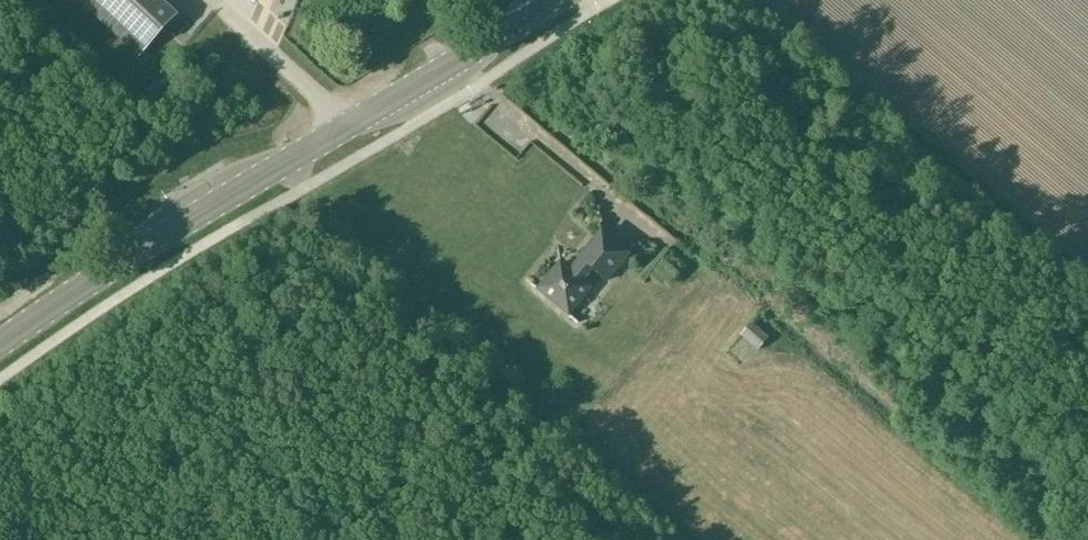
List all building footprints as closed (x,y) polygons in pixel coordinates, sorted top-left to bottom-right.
[(139,58),(178,16),(177,16),(160,0),(77,0),(139,58)] [(331,8),(347,5),(346,0),(329,0),(331,8)] [(486,101),(472,114),(501,146),(520,129),(513,121),(505,128),(501,123),(503,120),(486,101)] [(582,281),(592,270),(605,281),(628,254),(601,231),(569,270),(560,262),(537,289),(568,315),(591,288),(582,281)] [(741,336),(758,351),(769,338),(752,323),(741,336)]
